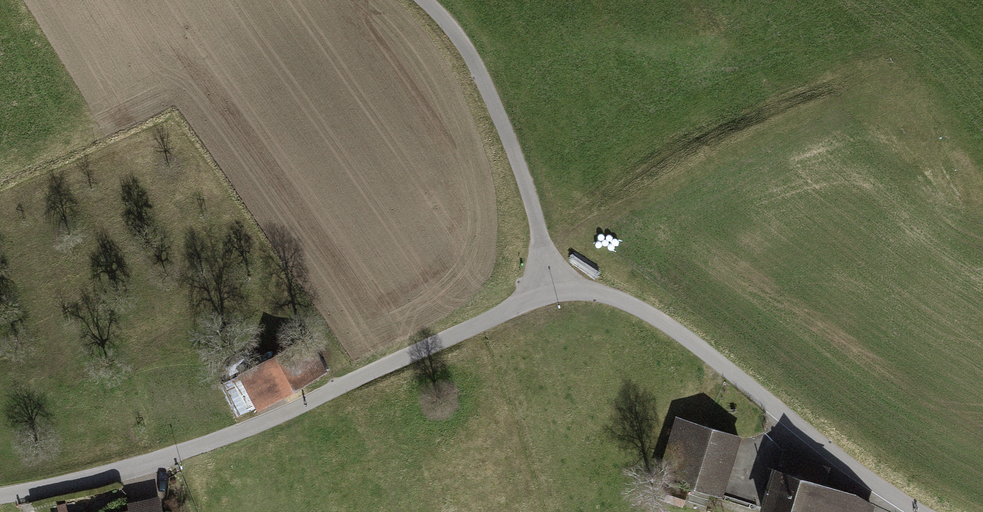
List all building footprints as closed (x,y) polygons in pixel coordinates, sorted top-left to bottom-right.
[(256,400),(325,365),(310,336),(241,371),(256,400)] [(742,436),(675,415),(656,477),(722,497),(742,436)] [(875,505),(877,499),(855,493),(824,483),(830,466),(784,447),(775,468),(772,467),(758,511),(873,511),(875,505)]
